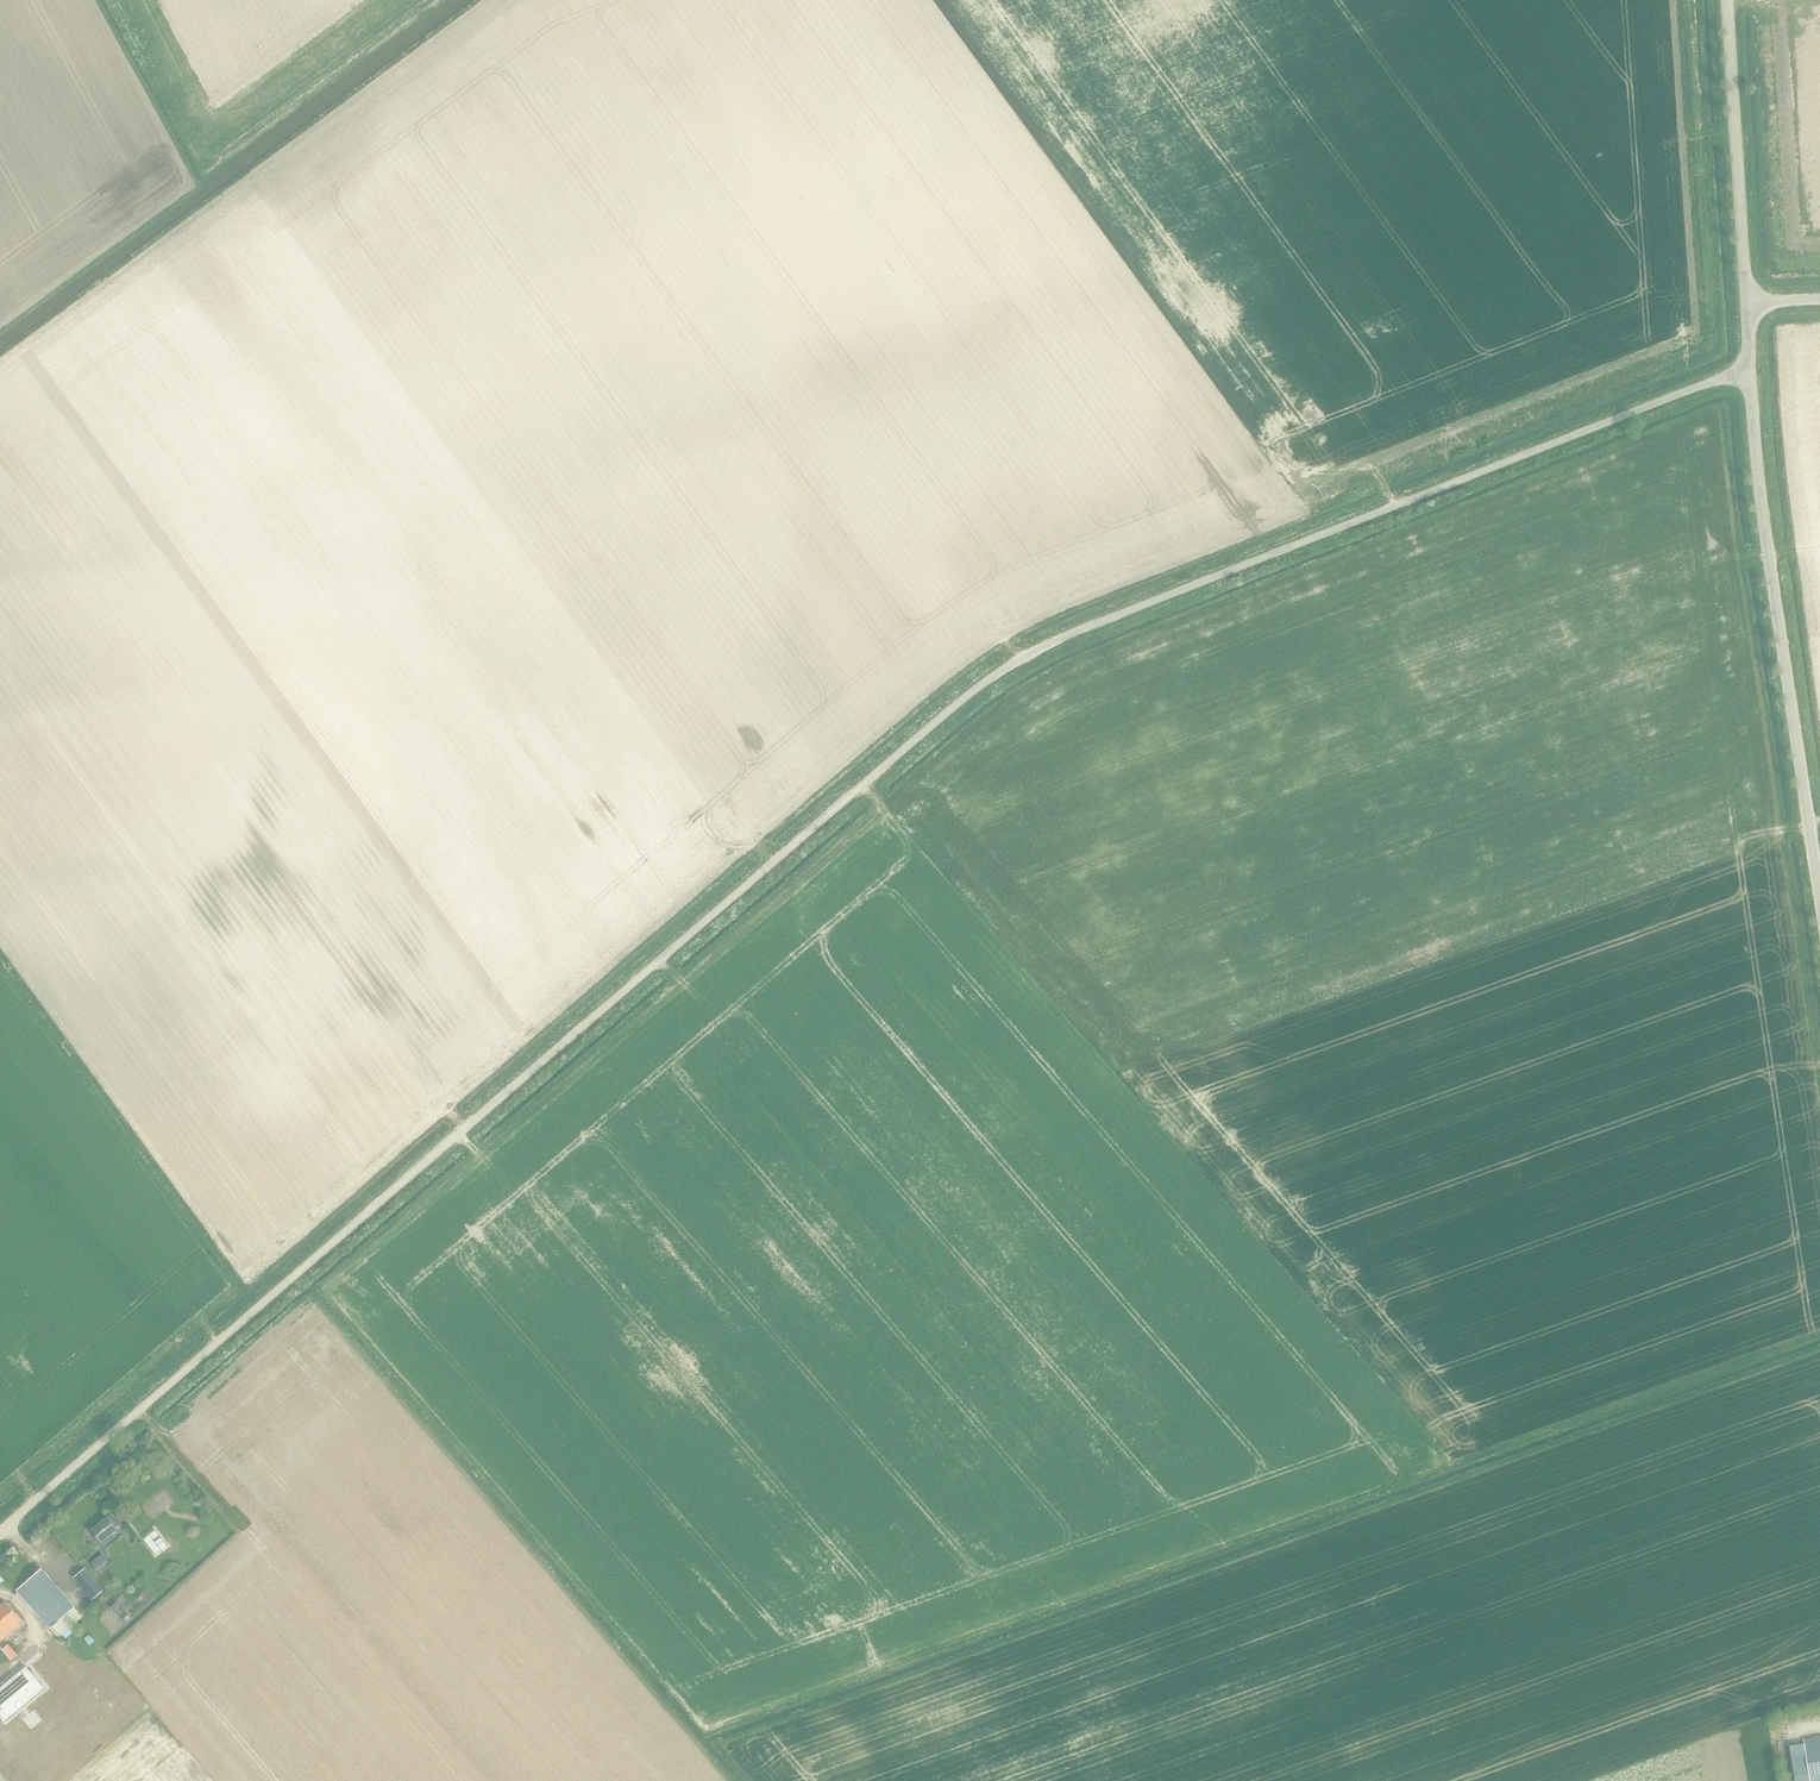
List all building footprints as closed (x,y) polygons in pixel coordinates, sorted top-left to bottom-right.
[(114,1518),(109,1522),(106,1518),(91,1530),(101,1543),(121,1526),(114,1518)] [(155,1547),(168,1540),(161,1526),(148,1533),(155,1547)] [(18,1589),(54,1631),(77,1611),(41,1569),(18,1589)] [(102,1591),(84,1569),(74,1577),(92,1599),(102,1591)] [(23,1622),(6,1602),(0,1607),(0,1642),(23,1622)] [(4,1716),(15,1707),(10,1701),(18,1694),(23,1700),(42,1685),(36,1677),(37,1676),(33,1671),(31,1672),(26,1666),(5,1684),(6,1685),(1,1690),(0,1689),(0,1712),(4,1716)] [(1803,1741),(1803,1744),(1790,1746),(1796,1780),(1819,1780),(1819,1738),(1803,1741)]
